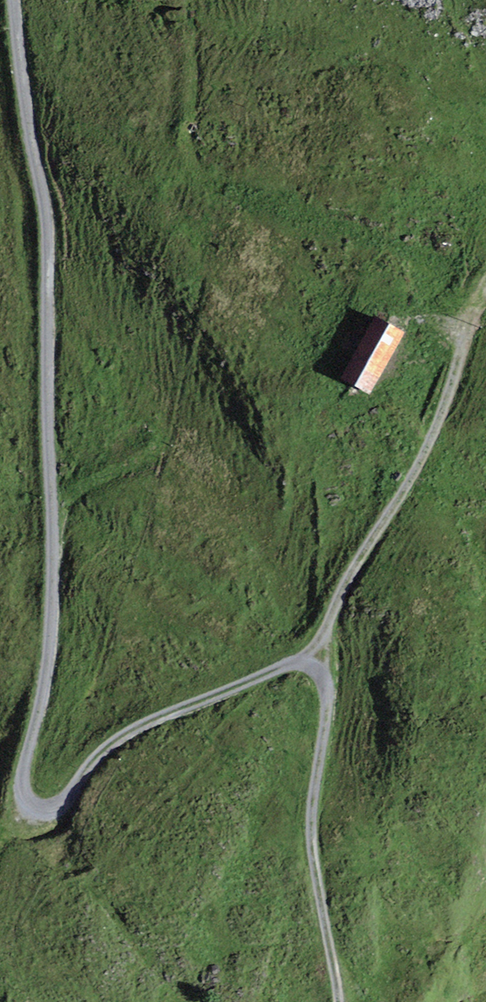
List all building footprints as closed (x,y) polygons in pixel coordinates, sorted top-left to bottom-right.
[(342,378),(372,394),(404,332),(374,316),(342,378)]
